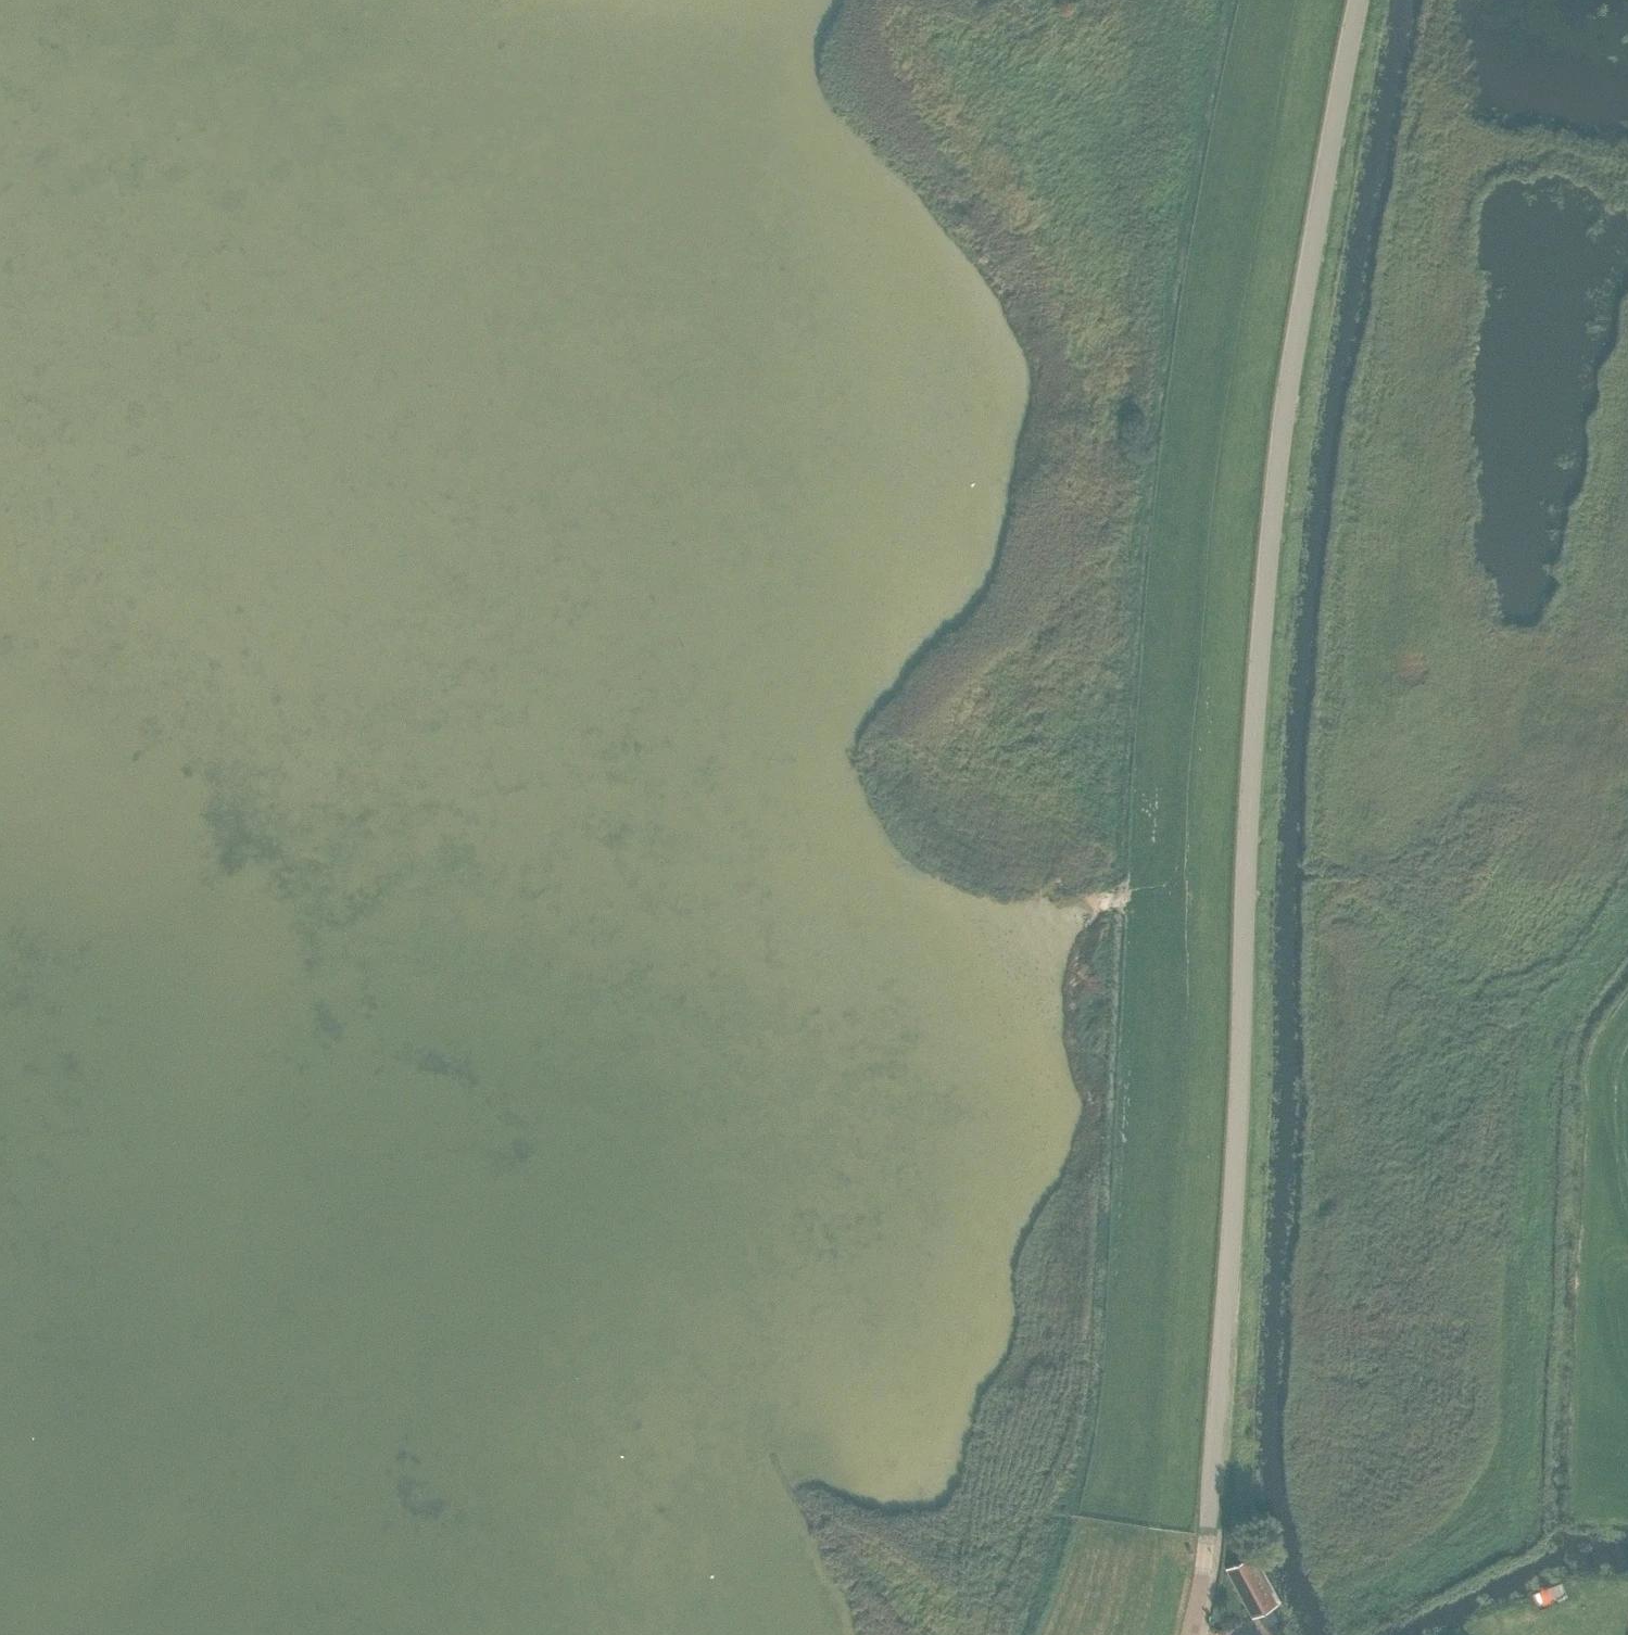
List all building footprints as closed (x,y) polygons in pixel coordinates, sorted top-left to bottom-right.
[(1251,1556),(1227,1568),(1252,1615),(1277,1603),(1251,1556)]
